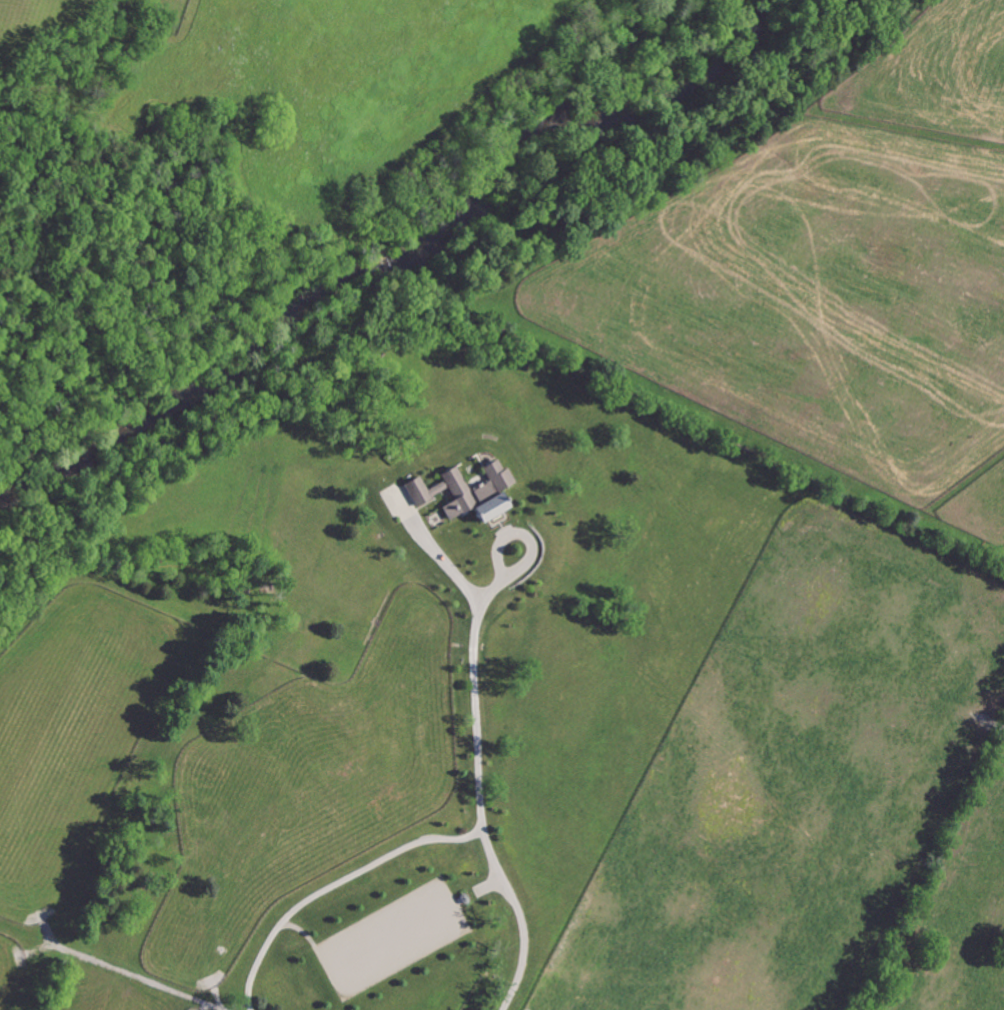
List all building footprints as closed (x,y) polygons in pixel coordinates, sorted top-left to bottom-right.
[(480,523),(510,509),(501,490),(516,483),(509,468),(503,470),(498,459),(482,467),(490,483),(469,492),(457,467),(441,475),(454,501),(442,507),(449,521),(474,509),(480,523)] [(427,491),(420,477),(404,485),(416,506),(447,490),(443,483),(427,491)]
